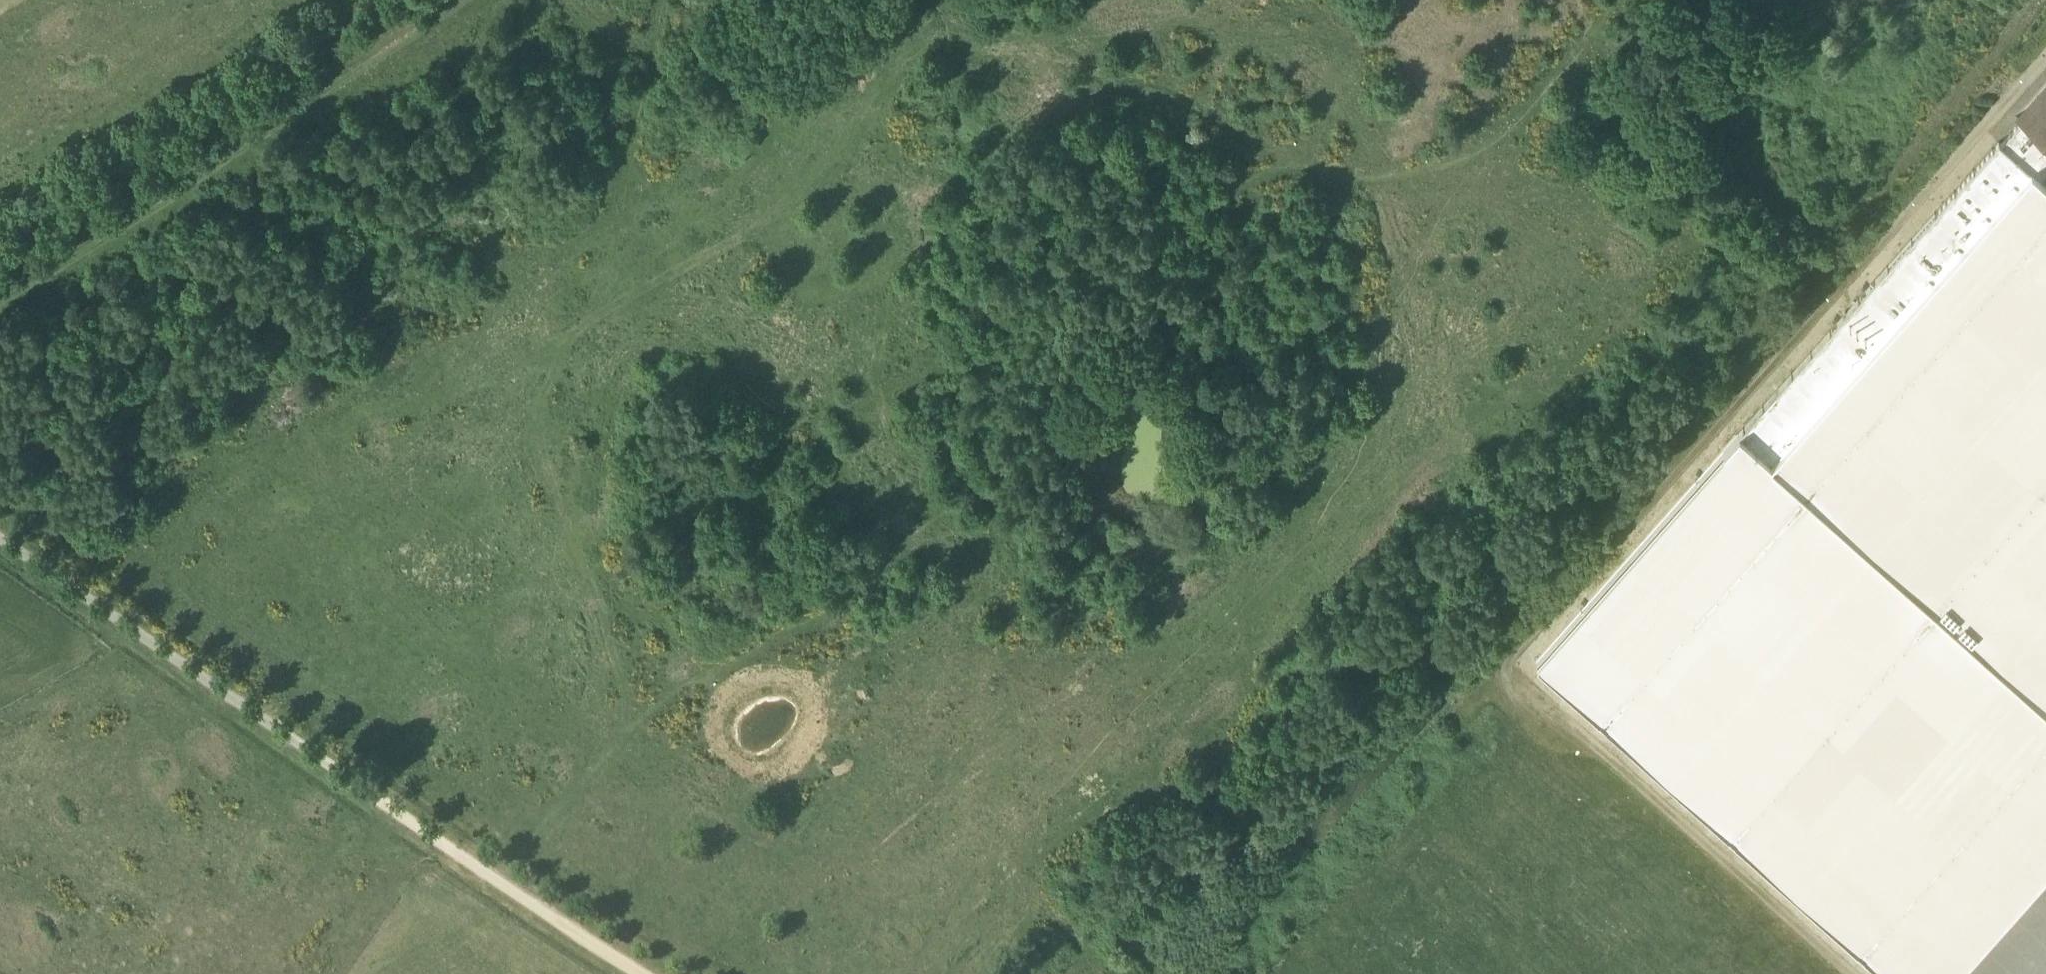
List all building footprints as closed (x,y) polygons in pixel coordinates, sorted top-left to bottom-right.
[(1536,660),(1888,973),(1955,973),(2045,872),(2045,182),(2042,179),(2045,174),(2045,82),(2016,116),(2020,120),(2001,142),(1999,139),(1536,660)]
